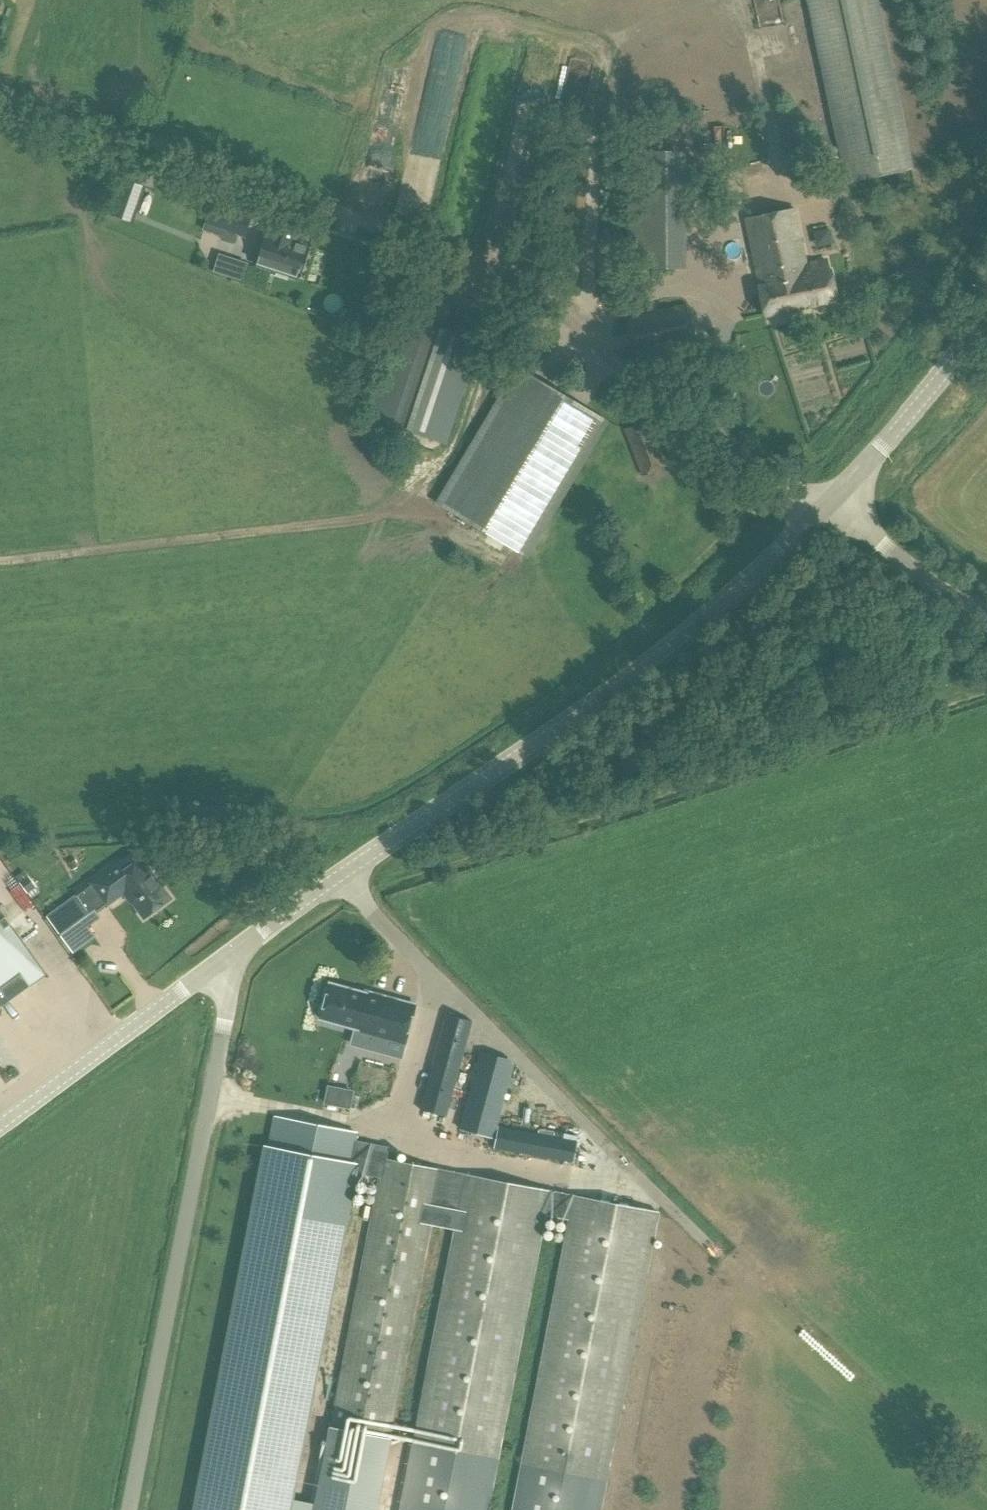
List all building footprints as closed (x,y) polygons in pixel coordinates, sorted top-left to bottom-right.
[(846,184),(913,170),(878,0),(809,0),(846,184)] [(565,182),(560,271),(582,272),(586,183),(565,182)] [(142,193),(123,186),(114,210),(134,217),(142,193)] [(243,237),(250,215),(211,202),(203,229),(225,237),(227,232),(243,237)] [(827,261),(808,265),(797,210),(747,221),(761,283),(759,284),(766,317),(836,302),(827,261)] [(267,233),(257,266),(297,279),(308,245),(295,241),(298,230),(273,222),(269,233),(267,233)] [(657,249),(658,266),(678,265),(677,248),(657,249)] [(231,259),(226,275),(242,280),(248,264),(231,259)] [(418,279),(371,418),(447,444),(481,342),(445,330),(458,292),(418,279)] [(517,366),(437,500),(529,555),(609,421),(517,366)] [(649,420),(624,429),(642,476),(667,466),(649,420)] [(93,887),(50,918),(76,954),(97,940),(89,929),(101,920),(97,914),(107,907),(108,908),(126,894),(145,920),(171,901),(137,855),(113,873),(111,871),(92,886),(93,887)] [(253,855),(251,865),(261,866),(262,856),(253,855)] [(16,892),(2,901),(18,926),(32,917),(16,892)] [(48,975),(0,910),(0,1009),(48,975)] [(330,985),(321,1019),(357,1029),(357,1031),(406,1044),(416,1006),(367,993),(366,995),(330,985)] [(447,1014),(422,1110),(448,1117),(473,1021),(447,1014)] [(335,1046),(329,1065),(346,1069),(351,1050),(335,1046)] [(481,1057),(462,1129),(496,1138),(515,1066),(481,1057)] [(359,1135),(274,1119),(198,1509),(286,1509),(354,1161),(383,1167),(314,1509),(374,1509),(437,1206),(461,1211),(403,1509),(490,1509),(548,1215),(571,1220),(515,1509),(601,1509),(661,1212),(569,1193),(388,1160),(390,1148),(357,1142),(359,1135)] [(500,1127),(494,1147),(573,1167),(578,1148),(500,1127)]
